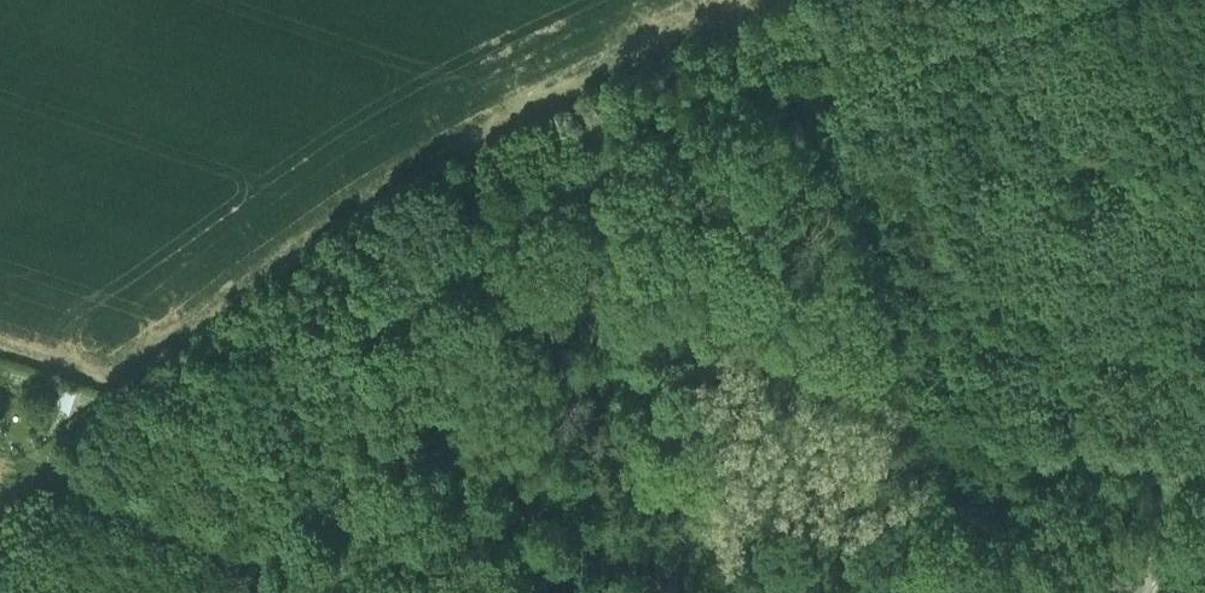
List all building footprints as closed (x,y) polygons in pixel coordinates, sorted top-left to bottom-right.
[(52,400),(70,405),(77,384),(58,379),(52,400)]
